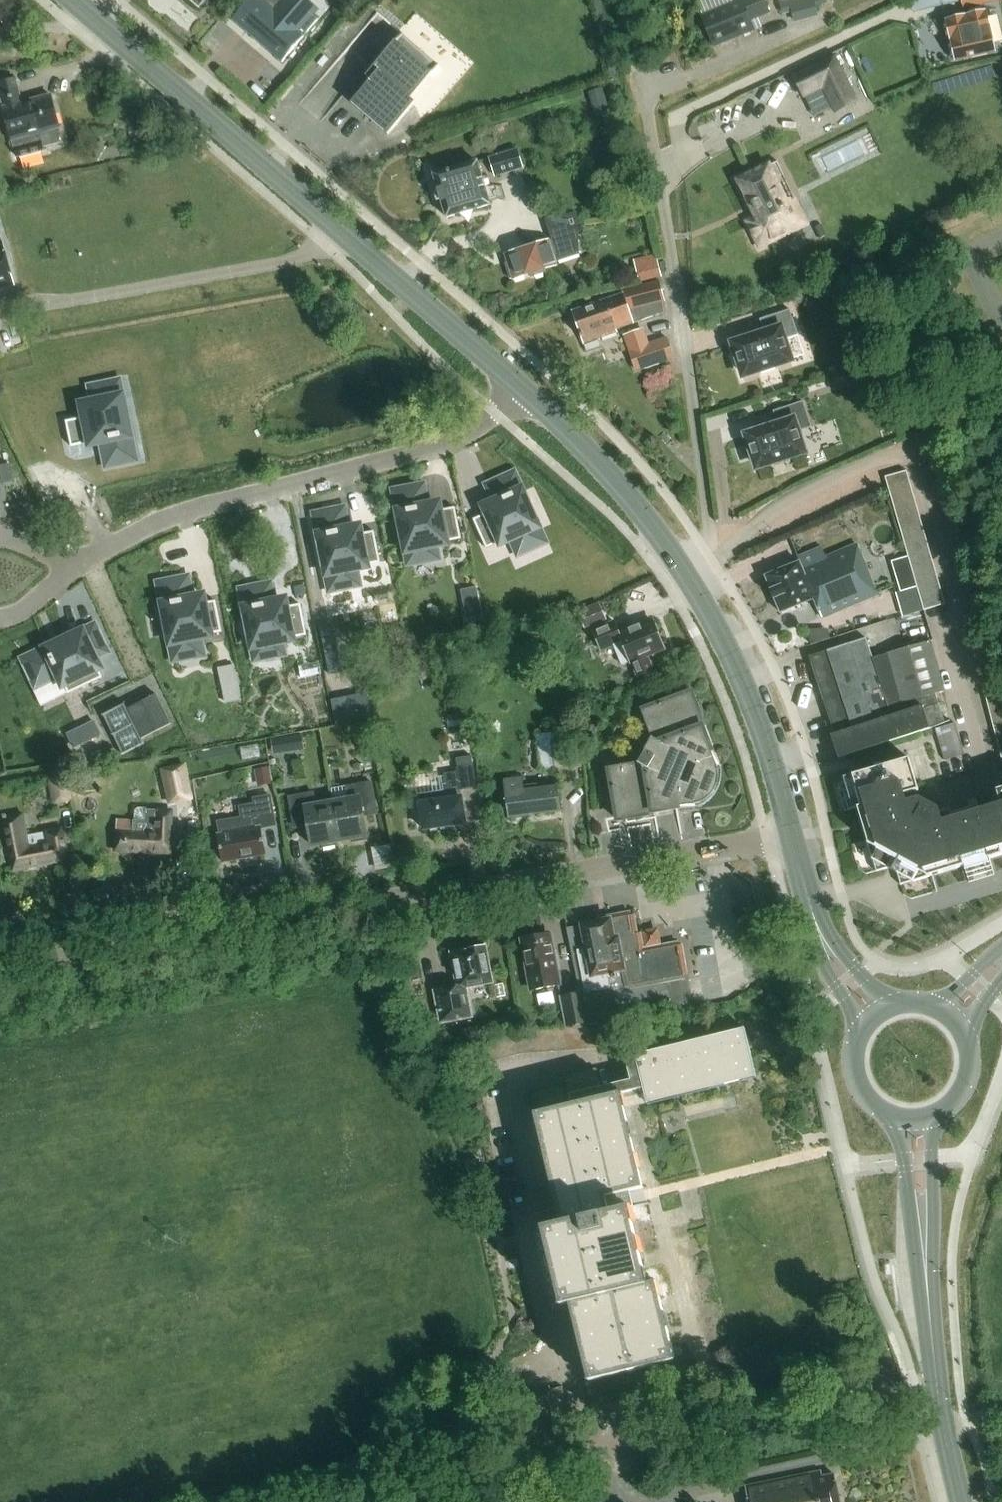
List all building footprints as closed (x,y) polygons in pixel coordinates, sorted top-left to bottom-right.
[(320,18),(298,0),(252,0),(234,21),(283,62),(305,36),(320,18)] [(702,17),(714,47),(754,31),(750,21),(769,14),(764,0),(739,0),(702,15),(703,17),(702,17)] [(779,1),(783,15),(792,12),(795,23),(819,17),(815,0),(784,0),(779,1)] [(965,9),(968,8),(970,15),(946,20),(956,62),(996,52),(987,11),(984,12),(983,5),(1001,0),(963,0),(965,9)] [(371,81),(352,104),(388,135),(416,103),(412,99),(440,66),(403,35),(367,77),(371,81)] [(836,112),(856,102),(834,57),(794,77),(804,97),(824,87),(836,112)] [(0,84),(0,101),(3,100),(17,157),(45,150),(41,134),(54,130),(61,128),(52,95),(22,103),(16,79),(0,84)] [(603,89),(588,93),(595,116),(610,112),(603,89)] [(825,153),(831,167),(869,151),(863,137),(825,153)] [(517,149),(490,157),(495,176),(523,168),(517,149)] [(447,218),(491,205),(478,162),(435,175),(447,218)] [(792,205),(791,203),(796,200),(778,162),(739,181),(757,218),(748,222),(760,247),(789,233),(785,226),(796,221),(789,207),(792,205)] [(557,259),(577,253),(576,237),(584,234),(578,215),(548,220),(558,251),(554,252),(550,240),(506,255),(515,281),(532,275),(532,278),(548,273),(547,270),(559,266),(557,259)] [(15,285),(5,245),(0,247),(0,289),(15,285)] [(640,283),(662,277),(655,254),(634,260),(640,283)] [(635,324),(663,315),(659,286),(625,295),(573,313),(584,345),(586,352),(601,348),(598,340),(618,333),(617,330),(635,324)] [(760,319),(765,334),(734,344),(744,375),(790,360),(784,340),(798,335),(790,310),(760,319)] [(647,330),(625,337),(630,352),(628,353),(635,372),(671,359),(664,340),(652,345),(647,330)] [(62,418),(59,419),(65,445),(85,440),(90,465),(116,459),(106,411),(109,410),(107,397),(103,397),(100,384),(74,390),(77,403),(65,405),(66,409),(60,410),(62,418)] [(773,411),(778,426),(747,436),(758,467),(804,452),(797,432),(812,427),(803,401),(773,411)] [(493,512),(473,521),(485,551),(506,542),(513,558),(547,543),(515,469),(481,484),(493,512)] [(908,474),(887,480),(891,493),(912,487),(908,474)] [(412,491),(391,495),(407,569),(443,561),(441,553),(440,545),(460,541),(462,540),(460,532),(455,508),(433,513),(428,487),(412,491)] [(912,487),(891,493),(894,506),(916,500),(912,487)] [(916,500),(894,506),(898,519),(919,513),(916,500)] [(347,510),(311,518),(326,592),(362,584),(359,568),(381,563),(374,531),(352,536),(347,510)] [(919,513),(898,519),(902,532),(923,526),(919,513)] [(923,526),(902,532),(906,545),(927,539),(923,526)] [(927,539),(906,545),(909,556),(910,558),(931,552),(927,539)] [(798,557),(800,562),(766,576),(781,612),(814,599),(822,617),(878,594),(857,544),(826,557),(822,547),(798,557)] [(931,552),(910,558),(914,571),(935,565),(931,552)] [(909,556),(892,561),(902,593),(918,588),(917,585),(914,571),(910,558),(909,556)] [(935,565),(914,571),(917,585),(938,578),(935,565)] [(938,578),(917,585),(918,588),(921,598),(942,591),(938,578)] [(189,579),(153,586),(168,660),(205,653),(201,636),(223,632),(216,600),(195,604),(189,579)] [(274,583),(237,591),(240,605),(249,647),(253,664),(289,657),(288,654),(286,645),(286,640),(307,636),(301,604),(279,609),(277,597),(274,583)] [(902,593),(897,594),(904,617),(925,611),(921,598),(918,588),(902,593)] [(942,591),(921,598),(925,611),(946,604),(942,591)] [(465,605),(468,618),(482,614),(480,602),(465,605)] [(600,602),(578,610),(579,612),(585,628),(606,619),(600,603),(600,602)] [(90,619),(21,649),(37,683),(60,673),(69,693),(98,680),(103,678),(94,658),(105,653),(90,619)] [(615,623),(593,631),(602,651),(615,646),(623,666),(631,663),(631,664),(637,679),(654,672),(648,657),(665,650),(653,621),(620,635),(615,623)] [(830,641),(828,627),(809,630),(811,644),(830,641)] [(931,728),(924,708),(939,704),(936,694),(945,691),(931,641),(887,653),(888,654),(873,659),(867,638),(809,657),(835,734),(832,735),(839,758),(931,728)] [(240,700),(234,665),(220,667),(227,703),(240,700)] [(990,709),(1001,706),(1001,692),(986,696),(990,709)] [(696,804),(717,769),(688,694),(641,712),(651,739),(637,763),(608,768),(617,818),(696,804)] [(126,704),(103,715),(123,755),(146,744),(143,739),(171,725),(157,695),(129,709),(126,704)] [(946,723),(939,704),(924,708),(931,728),(946,723)] [(993,722),(1001,720),(1001,706),(990,709),(993,722)] [(996,735),(1001,734),(1001,720),(993,722),(996,735)] [(81,728),(87,741),(100,735),(101,735),(94,722),(93,722),(81,728)] [(955,724),(936,730),(945,760),(964,755),(955,724)] [(302,734),(288,736),(290,751),(304,749),(302,734)] [(551,740),(555,771),(582,768),(578,737),(551,740)] [(370,743),(359,745),(361,756),(372,754),(370,743)] [(844,778),(854,810),(858,809),(875,865),(893,860),(899,878),(987,851),(987,854),(1001,850),(1001,789),(996,790),(1000,804),(943,821),(939,809),(919,798),(907,802),(905,795),(920,791),(910,758),(844,778)] [(194,799),(186,765),(168,769),(176,803),(194,799)] [(444,771),(447,792),(437,794),(437,793),(420,796),(422,812),(419,814),(421,822),(424,823),(425,830),(466,824),(461,790),(461,786),(477,784),(473,766),(444,771)] [(255,770),(258,787),(273,784),(270,767),(255,770)] [(68,775),(48,780),(53,805),(73,801),(68,775)] [(79,781),(81,793),(98,790),(96,778),(79,781)] [(561,812),(558,788),(538,790),(537,785),(523,787),(523,780),(504,782),(509,818),(561,812)] [(333,802),(340,842),(353,840),(354,844),(356,843),(356,842),(368,840),(368,837),(370,837),(365,807),(378,804),(375,782),(350,787),(353,799),(333,802)] [(338,842),(340,842),(333,802),(318,805),(316,793),(290,798),(294,819),(308,817),(313,847),(323,845),(324,848),(336,846),(336,847),(339,846),(338,842)] [(271,795),(256,798),(254,798),(254,803),(240,806),(242,817),(217,822),(220,835),(218,835),(224,863),(266,854),(261,828),(276,825),(271,795)] [(178,833),(172,832),(165,832),(165,813),(165,808),(147,807),(147,812),(147,832),(121,831),(120,852),(120,859),(137,860),(137,865),(152,866),(152,860),(174,861),(173,849),(178,848),(178,833)] [(16,870),(69,860),(63,830),(29,837),(25,816),(6,820),(12,853),(13,853),(16,870)] [(581,993),(587,1023),(589,1023),(589,1026),(617,1023),(612,987),(625,985),(626,989),(687,978),(687,974),(690,974),(685,944),(681,945),(681,941),(662,945),(659,929),(637,933),(634,915),(630,915),(629,912),(596,918),(597,922),(582,925),(582,926),(567,929),(581,993)] [(556,970),(560,969),(557,952),(553,953),(549,934),(537,937),(533,934),(527,936),(525,939),(522,940),(526,960),(524,964),(526,971),(529,973),(529,975),(533,974),(536,989),(559,985),(556,970)] [(470,951),(453,954),(459,987),(437,991),(442,1022),(471,1017),(466,988),(492,983),(492,981),(494,978),(492,970),(489,969),(485,948),(483,949),(480,947),(472,948),(470,951)] [(672,992),(615,1002),(618,1018),(675,1008),(672,992)] [(581,993),(560,997),(566,1027),(587,1023),(581,993)] [(586,1049),(585,1027),(574,1028),(575,1049),(586,1049)] [(597,1048),(595,1027),(585,1027),(586,1049),(597,1048)] [(575,1049),(574,1028),(563,1029),(564,1050),(575,1049)] [(553,1051),(552,1029),(541,1030),(542,1052),(553,1051)] [(564,1050),(563,1029),(552,1029),(553,1051),(564,1050)] [(541,1030),(530,1031),(531,1053),(542,1052),(541,1030)] [(590,1085),(579,1088),(568,1090),(571,1100),(566,1101),(555,1104),(545,1106),(535,1109),(561,1223),(544,1227),(562,1306),(571,1304),(589,1381),(584,1382),(590,1405),(632,1395),(627,1372),(674,1361),(656,1282),(646,1285),(628,1208),(627,1209),(623,1192),(643,1188),(624,1108),(757,1077),(746,1030),(626,1058),(630,1076),(600,1083),(590,1085)] [(520,1053),(517,1031),(506,1034),(511,1056),(520,1053)] [(531,1053),(530,1031),(517,1031),(520,1053),(531,1053)] [(511,1056),(506,1034),(496,1036),(501,1058),(511,1056)] [(501,1058),(496,1036),(487,1038),(492,1060),(501,1058)] [(492,1060),(487,1038),(477,1041),(483,1062),(492,1060)] [(483,1062),(477,1041),(468,1043),(473,1064),(483,1062)] [(585,1066),(590,1085),(600,1083),(596,1064),(585,1066)] [(609,1080),(629,1075),(626,1064),(606,1069),(609,1080)] [(585,1066),(575,1068),(579,1088),(590,1085),(585,1066)] [(564,1071),(568,1090),(579,1088),(575,1068),(564,1071)] [(561,1081),(550,1083),(555,1104),(566,1101),(561,1081)] [(550,1083),(540,1086),(545,1106),(555,1104),(550,1083)] [(530,1088),(535,1109),(545,1106),(540,1086),(530,1088)] [(563,1388),(550,1391),(556,1415),(568,1412),(563,1388)] [(550,1391),(539,1394),(544,1418),(556,1415),(550,1391)] [(544,1418),(539,1394),(527,1396),(533,1421),(544,1418)] [(834,1475),(821,1478),(820,1473),(746,1489),(749,1501),(839,1501),(834,1475)]
